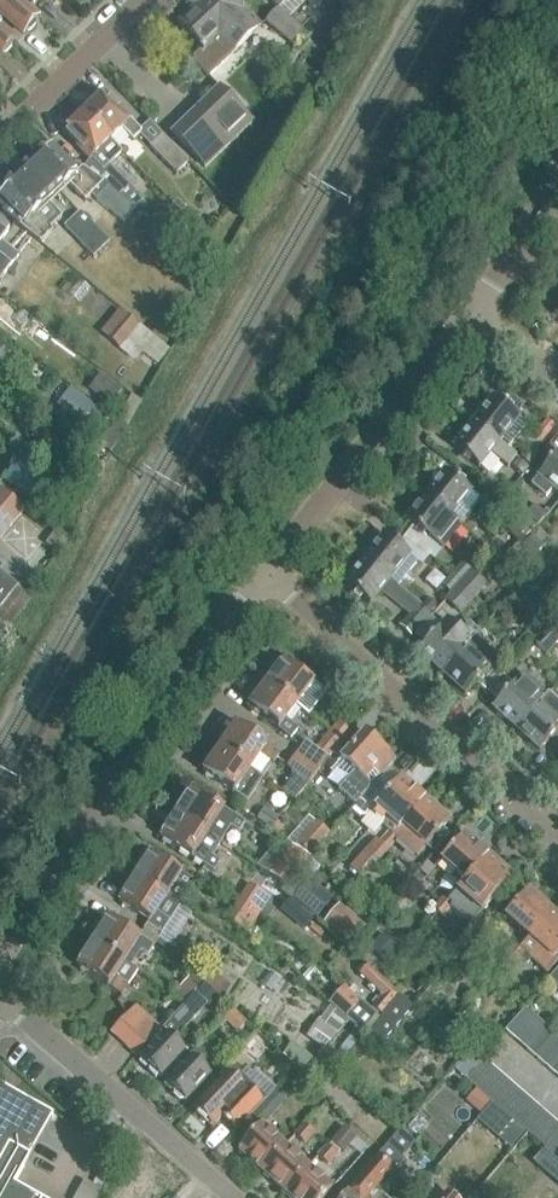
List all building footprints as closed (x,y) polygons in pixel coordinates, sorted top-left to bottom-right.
[(38,20),(15,0),(0,0),(0,17),(22,37),(25,34),(28,34),(34,27),(35,23),(38,20)] [(39,10),(47,0),(28,0),(39,10)] [(209,78),(234,54),(234,55),(261,28),(247,13),(235,0),(203,0),(178,25),(203,50),(200,52),(201,54),(193,62),(209,78)] [(280,10),(290,0),(269,0),(280,10)] [(320,2),(318,0),(304,0),(313,8),(320,2)] [(292,50),(299,44),(271,19),(264,25),(292,50)] [(3,53),(7,53),(11,47),(11,43),(14,40),(0,28),(0,57),(3,53)] [(253,124),(220,90),(173,136),(206,170),(253,124)] [(83,113),(111,142),(122,132),(133,143),(141,136),(129,124),(130,123),(105,96),(95,105),(93,103),(83,113)] [(144,203),(120,180),(109,167),(122,154),(111,142),(83,113),(72,123),(74,126),(63,136),(89,163),(83,169),(109,190),(136,211),(144,203)] [(178,177),(190,165),(163,137),(151,149),(178,177)] [(77,176),(50,148),(41,157),(36,157),(33,160),(32,165),(24,173),(50,202),(67,186),(85,204),(91,198),(123,226),(135,213),(109,191),(82,172),(77,176)] [(24,173),(15,181),(12,181),(6,186),(7,189),(0,195),(0,200),(8,209),(2,214),(40,246),(52,235),(49,232),(61,221),(46,205),(50,202),(24,173)] [(109,244),(81,215),(78,215),(64,229),(93,260),(109,244)] [(12,265),(18,257),(0,243),(0,256),(12,265)] [(12,265),(0,256),(0,281),(12,265)] [(118,309),(99,333),(119,348),(137,325),(118,309)] [(89,389),(110,405),(122,390),(101,373),(89,389)] [(70,390),(57,407),(84,428),(95,436),(108,418),(97,410),(70,390)] [(473,423),(498,444),(507,451),(527,426),(493,399),(473,423)] [(515,457),(498,444),(473,423),(453,448),(477,468),(489,454),(507,468),(515,457)] [(531,447),(522,459),(531,466),(540,455),(531,447)] [(552,490),(557,495),(557,454),(537,478),(531,485),(545,498),(552,490)] [(513,467),(523,476),(529,469),(518,460),(513,467)] [(32,470),(18,492),(46,510),(60,488),(32,470)] [(446,473),(426,497),(459,525),(460,524),(459,524),(478,501),(479,501),(466,490),(446,473)] [(1,535),(21,511),(0,494),(0,534),(1,535)] [(438,548),(458,524),(426,497),(406,522),(438,548)] [(527,516),(539,526),(546,516),(535,507),(527,516)] [(521,537),(525,540),(536,527),(525,517),(517,526),(524,533),(521,537)] [(416,562),(396,545),(383,535),(363,560),(397,587),(416,562)] [(532,537),(524,546),(535,556),(543,547),(532,537)] [(543,585),(552,576),(532,556),(523,566),(543,585)] [(363,560),(343,585),(368,605),(380,591),(410,616),(399,627),(411,639),(432,617),(420,607),(397,587),(363,560)] [(450,574),(461,584),(471,573),(472,572),(461,562),(450,574)] [(451,594),(444,602),(460,614),(485,585),(471,573),(461,584),(451,594)] [(0,634),(18,610),(30,599),(0,574),(0,634)] [(451,594),(461,584),(450,574),(440,584),(451,594)] [(557,576),(537,596),(550,609),(557,601),(557,577),(557,576)] [(516,590),(503,579),(499,585),(511,596),(516,590)] [(511,596),(522,605),(526,600),(516,590),(511,596)] [(429,614),(435,607),(435,602),(433,600),(427,600),(421,607),(429,614)] [(442,673),(463,650),(472,639),(479,632),(468,622),(460,630),(447,619),(439,628),(418,652),(442,673)] [(534,643),(546,654),(557,640),(557,621),(556,620),(534,643)] [(465,694),(486,671),(496,660),(472,639),(463,650),(442,673),(465,694)] [(283,661),(265,684),(295,707),(307,716),(325,693),(283,661)] [(525,674),(514,685),(493,709),(516,730),(538,706),(548,695),(525,674)] [(295,707),(265,684),(247,707),(289,740),(296,730),(284,721),(295,707)] [(538,706),(516,730),(539,751),(557,730),(557,705),(548,695),(538,706)] [(334,751),(350,733),(338,723),(322,741),(334,751)] [(235,726),(219,749),(249,770),(259,756),(272,765),(279,755),(235,726)] [(331,772),(344,784),(337,791),(355,806),(362,798),(395,761),(387,754),(364,734),(358,741),(350,734),(333,754),(341,761),(331,772)] [(304,743),(295,755),(317,771),(326,759),(304,743)] [(263,779),(249,770),(219,749),(203,773),(247,803),(263,779)] [(282,792),(295,801),(295,802),(317,771),(295,755),(286,768),(290,771),(291,779),(282,792)] [(393,836),(424,800),(400,779),(374,808),(372,810),(385,822),(381,826),(389,832),(393,836)] [(176,814),(220,844),(230,829),(238,834),(244,825),(192,790),(176,814)] [(355,806),(351,810),(359,817),(366,817),(372,810),(374,808),(362,798),(355,806)] [(379,843),(383,847),(387,850),(396,839),(415,856),(407,864),(417,873),(429,860),(421,853),(449,822),(424,800),(393,836),(389,832),(379,843)] [(256,819),(271,829),(278,818),(263,808),(256,819)] [(220,844),(176,814),(160,838),(213,874),(219,864),(218,864),(210,859),(220,844)] [(295,844),(310,856),(330,833),(314,821),(295,844)] [(464,883),(488,857),(463,835),(440,862),(464,883)] [(387,850),(383,847),(379,843),(374,839),(348,867),(358,875),(372,859),(376,862),(387,850)] [(290,845),(266,875),(284,887),(298,871),(308,860),(309,858),(290,845)] [(195,884),(151,854),(135,878),(179,908),(195,884)] [(512,878),(488,857),(464,883),(457,892),(453,888),(443,900),(451,907),(449,909),(469,927),(512,878)] [(308,860),(298,871),(309,879),(318,869),(308,860)] [(179,908),(135,878),(119,902),(149,922),(146,926),(161,935),(179,908)] [(318,918),(332,902),(309,882),(295,898),(318,918)] [(247,886),(238,900),(259,914),(268,900),(247,886)] [(529,940),(552,914),(528,892),(505,918),(529,940)] [(247,933),(259,914),(238,900),(226,919),(247,933)] [(451,907),(443,900),(433,910),(437,914),(441,918),(449,909),(451,907)] [(335,908),(322,923),(347,945),(359,933),(348,923),(350,921),(335,908)] [(552,914),(529,940),(521,949),(516,945),(506,956),(514,963),(522,954),(547,975),(557,964),(553,961),(557,956),(557,919),(552,914)] [(109,920),(93,943),(130,968),(140,952),(147,957),(153,949),(159,940),(145,931),(138,940),(109,920)] [(383,936),(366,954),(382,968),(398,951),(383,936)] [(130,968),(93,943),(77,967),(122,996),(137,973),(130,968)] [(449,965),(464,949),(456,943),(442,959),(449,965)] [(514,963),(506,956),(497,967),(505,974),(514,963)] [(398,997),(366,969),(359,976),(380,995),(380,1000),(372,1009),(380,1017),(398,997)] [(546,984),(557,994),(557,971),(546,984)] [(211,975),(202,985),(204,986),(216,998),(219,1001),(228,990),(211,975)] [(197,991),(187,982),(175,995),(185,1004),(197,991)] [(210,1011),(219,1001),(216,998),(204,986),(194,997),(210,1011)] [(344,987),(328,1004),(361,1034),(376,1018),(344,987)] [(382,1045),(413,1009),(400,998),(369,1034),(382,1045)] [(154,1045),(140,1060),(160,1079),(184,1053),(176,1045),(202,1016),(190,1005),(163,1035),(161,1033),(152,1043),(154,1045)] [(111,1033),(124,1045),(147,1020),(134,1008),(111,1033)] [(525,1009),(505,1032),(516,1041),(536,1018),(525,1009)] [(236,1035),(245,1024),(230,1010),(220,1021),(236,1035)] [(323,1026),(334,1036),(345,1024),(332,1013),(323,1026)] [(536,1018),(516,1041),(526,1050),(546,1027),(536,1018)] [(444,1035),(452,1026),(444,1019),(436,1027),(444,1035)] [(147,1020),(124,1045),(137,1057),(151,1042),(152,1043),(161,1033),(147,1020)] [(546,1027),(526,1050),(536,1059),(556,1036),(546,1027)] [(536,1059),(546,1068),(557,1054),(557,1037),(556,1036),(536,1059)] [(202,1040),(164,1083),(185,1102),(210,1076),(197,1064),(211,1048),(202,1040)] [(471,1050),(465,1056),(475,1065),(481,1058),(471,1050)] [(546,1068),(556,1077),(557,1074),(557,1054),(546,1068)] [(475,1065),(464,1078),(474,1087),(491,1068),(481,1058),(475,1065)] [(491,1068),(474,1087),(485,1096),(502,1077),(491,1068)] [(210,1127),(221,1116),(235,1130),(250,1115),(262,1102),(247,1089),(246,1091),(227,1073),(192,1110),(210,1127)] [(512,1086),(502,1077),(485,1096),(495,1105),(512,1086)] [(512,1086),(495,1105),(506,1115),(523,1095),(512,1086)] [(12,1184),(51,1116),(0,1087),(0,1197),(38,1197),(12,1184)] [(523,1095),(506,1115),(516,1124),(533,1104),(523,1095)] [(263,1104),(251,1115),(262,1125),(273,1114),(263,1104)] [(533,1104),(516,1124),(527,1133),(544,1114),(533,1104)] [(544,1114),(527,1133),(537,1142),(554,1123),(544,1114)] [(537,1142),(548,1152),(557,1140),(557,1126),(554,1123),(537,1142)] [(512,1124),(505,1132),(517,1142),(523,1134),(512,1124)] [(237,1151),(261,1172),(284,1146),(261,1125),(237,1151)] [(303,1125),(293,1136),(304,1146),(314,1135),(303,1125)] [(343,1128),(327,1146),(337,1155),(338,1156),(354,1138),(343,1128)] [(391,1170),(389,1167),(410,1143),(398,1133),(342,1197),(367,1197),(391,1170)] [(548,1152),(557,1161),(557,1140),(548,1152)] [(317,1157),(328,1167),(338,1156),(327,1146),(317,1157)] [(284,1147),(261,1172),(284,1193),(307,1167),(284,1147)] [(284,1193),(289,1197),(322,1197),(331,1188),(307,1167),(284,1193)] [(101,1191),(100,1191),(84,1182),(74,1197),(97,1197),(101,1191)]
